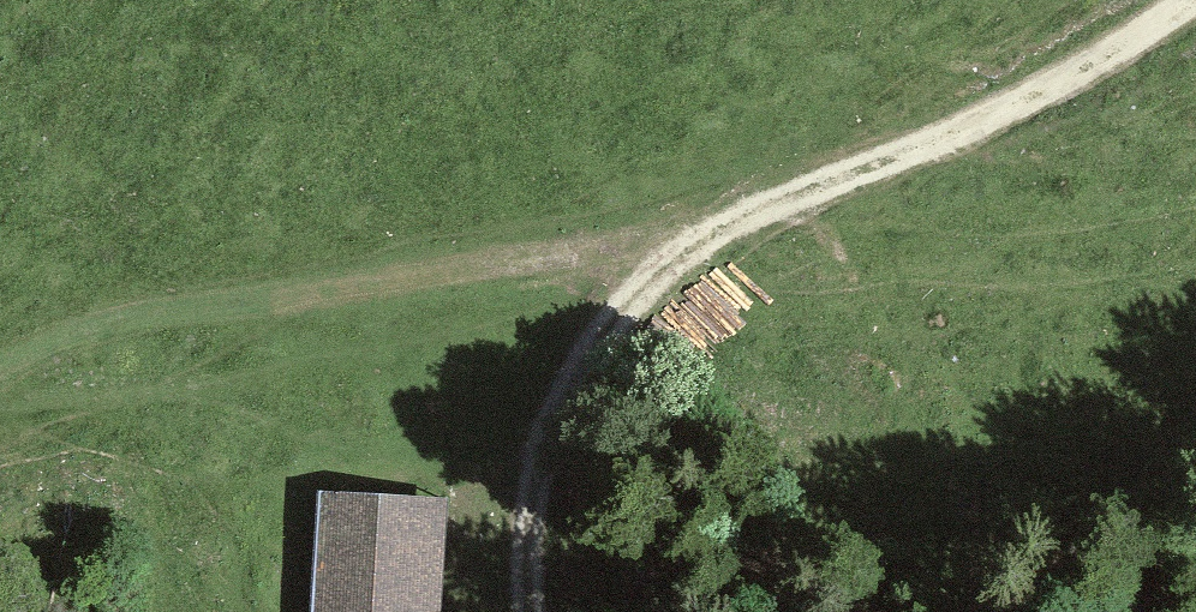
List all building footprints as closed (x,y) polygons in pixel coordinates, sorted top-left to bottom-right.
[(323,611),(436,611),(445,509),(333,500),(323,611)]
